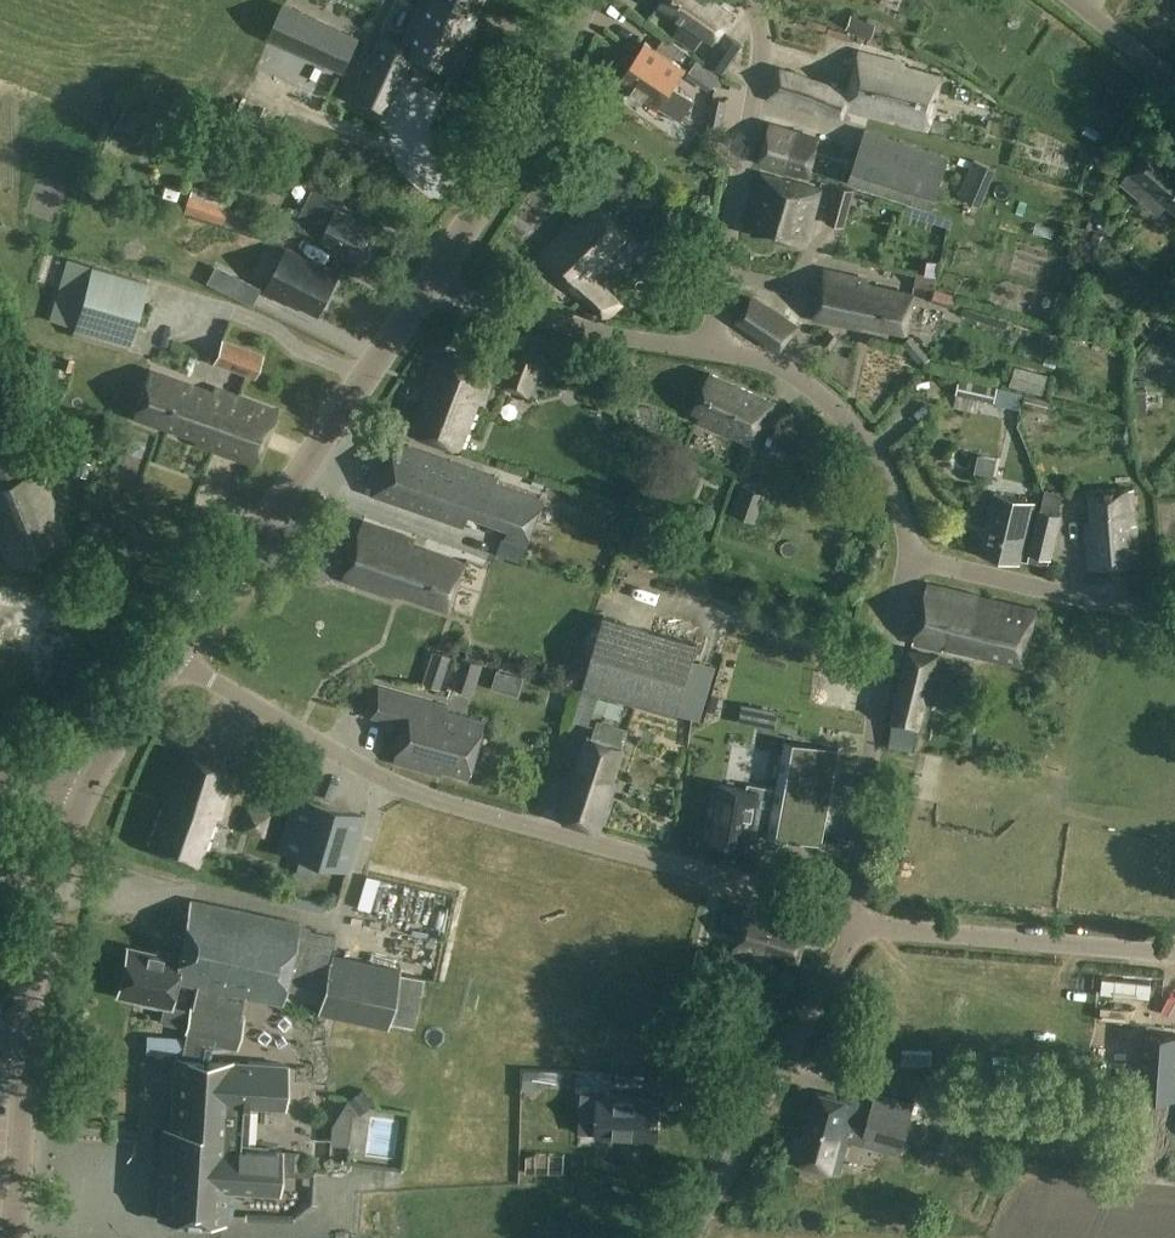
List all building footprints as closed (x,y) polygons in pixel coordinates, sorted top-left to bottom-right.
[(354,100),(385,114),(412,54),(456,74),(479,24),(473,21),(483,0),(423,0),(405,40),(386,31),(354,100)] [(720,4),(723,0),(661,0),(659,4),(713,42),(734,14),(720,4)] [(298,10),(283,42),(343,70),(358,38),(298,10)] [(728,35),(709,63),(725,74),(744,45),(728,35)] [(685,69),(645,42),(619,81),(630,88),(623,99),(637,108),(645,98),(680,121),(693,101),(673,86),(685,69)] [(906,64),(862,51),(847,109),(929,130),(942,77),(905,66),(906,64)] [(846,90),(778,67),(768,98),(817,114),(819,110),(837,116),(846,90)] [(819,138),(771,124),(760,161),(808,175),(810,172),(817,174),(826,144),(818,142),(819,138)] [(950,157),(867,130),(852,180),(935,206),(950,157)] [(1154,144),(1121,184),(1160,217),(1169,206),(1174,211),(1174,162),(1154,144)] [(996,169),(974,160),(955,209),(977,218),(996,169)] [(821,188),(762,174),(758,190),(765,192),(754,234),(806,246),(821,188)] [(342,198),(315,184),(293,226),(312,236),(315,229),(322,233),(319,238),(358,258),(360,253),(365,252),(368,245),(366,241),(373,228),(336,210),(342,198)] [(854,226),(862,191),(850,189),(842,224),(854,226)] [(255,214),(192,194),(186,212),(249,233),(255,214)] [(696,219),(675,204),(663,223),(685,237),(696,219)] [(918,207),(912,222),(947,234),(953,219),(918,207)] [(624,238),(596,208),(575,228),(571,224),(537,256),(606,317),(620,305),(591,279),(607,264),(603,258),(624,238)] [(337,275),(287,250),(266,292),(285,301),(288,296),(319,312),(337,275)] [(148,280),(68,255),(48,319),(72,327),(72,329),(127,346),(148,280)] [(875,280),(826,267),(814,315),(849,324),(851,318),(903,332),(912,295),(875,285),(875,280)] [(800,324),(753,293),(734,322),(781,353),(800,324)] [(264,354),(222,339),(213,364),(255,379),(264,354)] [(547,354),(519,344),(503,386),(532,396),(547,354)] [(495,371),(439,347),(427,382),(431,384),(415,432),(461,450),(478,402),(483,403),(495,371)] [(211,392),(148,369),(132,415),(196,437),(195,442),(255,464),(278,410),(213,387),(211,392)] [(709,372),(699,395),(727,408),(729,403),(762,419),(770,401),(709,372)] [(750,442),(762,419),(729,403),(727,408),(699,395),(692,409),(699,412),(697,418),(750,442)] [(24,437),(0,448),(0,543),(10,567),(68,542),(24,437)] [(498,477),(392,439),(372,494),(464,527),(469,512),(510,527),(500,555),(521,562),(544,498),(496,481),(498,477)] [(148,483),(154,459),(128,452),(121,475),(148,483)] [(763,490),(742,484),(733,512),(754,519),(763,490)] [(1137,522),(1134,487),(1090,491),(1094,528),(1087,529),(1091,567),(1139,565),(1135,522),(1137,522)] [(1035,502),(994,492),(980,551),(1021,560),(1035,502)] [(1061,513),(1041,508),(1030,561),(1049,565),(1061,513)] [(415,539),(363,521),(344,579),(397,596),(399,591),(450,608),(466,562),(414,544),(415,539)] [(1038,610),(929,584),(914,644),(976,659),(977,654),(1025,665),(1038,610)] [(698,643),(605,616),(584,688),(677,715),(698,643)] [(938,657),(908,649),(891,723),(921,730),(938,657)] [(453,660),(435,654),(425,684),(443,690),(453,660)] [(450,708),(380,691),(373,719),(407,727),(397,765),(441,776),(442,771),(474,779),(488,722),(449,713),(450,708)] [(597,722),(602,697),(585,694),(580,719),(597,722)] [(624,736),(597,727),(594,736),(589,734),(578,768),(575,767),(559,816),(600,830),(616,781),(614,779),(624,746),(621,745),(624,736)] [(721,785),(711,837),(748,845),(751,828),(768,830),(767,836),(788,840),(795,803),(826,809),(837,749),(785,740),(776,789),(749,784),(748,790),(721,785)] [(235,766),(180,748),(162,800),(164,800),(148,849),(195,864),(216,818),(219,819),(235,766)] [(365,816),(294,794),(278,851),(348,871),(365,816)] [(255,809),(250,829),(265,832),(270,813),(255,809)] [(182,1051),(210,1052),(212,1041),(235,1046),(242,1018),(241,1017),(246,996),(282,1004),(285,987),(323,995),(319,1012),(388,1026),(389,1021),(414,1026),(423,978),(399,973),(400,967),(332,953),(336,935),(298,927),(299,922),(191,900),(180,953),(157,949),(156,953),(127,948),(127,951),(122,953),(120,964),(123,967),(117,992),(141,997),(140,1003),(156,1006),(159,1001),(164,1002),(160,1024),(182,1028),(186,1006),(171,1003),(176,980),(197,985),(192,1006),(190,1006),(184,1035),(185,1035),(182,1051)] [(791,920),(745,906),(732,951),(795,970),(810,921),(793,915),(791,920)] [(717,983),(690,974),(680,1004),(707,1013),(717,983)] [(210,1052),(182,1051),(181,1055),(176,1055),(170,1142),(164,1154),(160,1216),(226,1219),(228,1192),(280,1195),(283,1150),(247,1148),(249,1107),(284,1109),(286,1061),(209,1057),(210,1052)] [(903,1051),(903,1063),(932,1063),(932,1051),(903,1051)] [(524,1069),(523,1092),(541,1092),(542,1070),(524,1069)] [(916,1101),(877,1090),(867,1128),(854,1124),(860,1103),(818,1092),(805,1139),(798,1136),(792,1157),(841,1171),(849,1140),(902,1155),(916,1101)] [(622,1095),(599,1094),(596,1134),(657,1137),(659,1100),(622,1097),(622,1095)]
